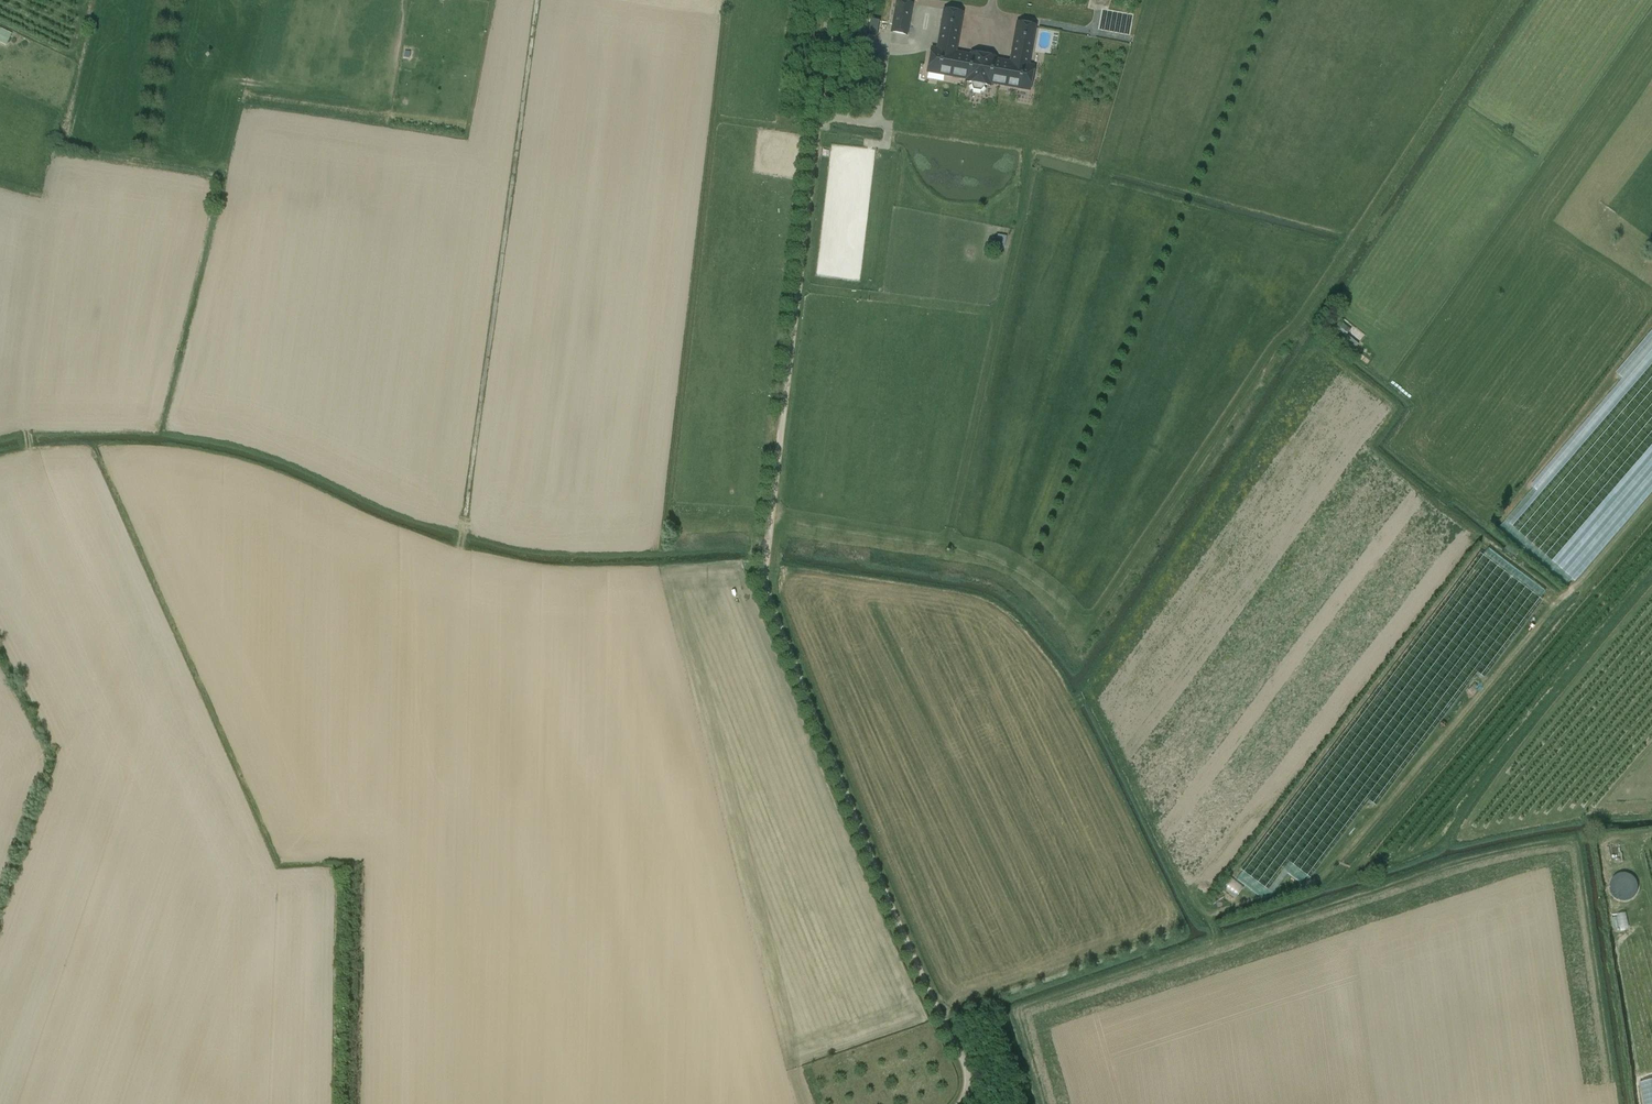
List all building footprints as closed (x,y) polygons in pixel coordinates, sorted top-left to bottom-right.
[(913,3),(897,0),(892,31),(907,34),(913,3)] [(1035,25),(1018,22),(1011,62),(995,59),(995,57),(972,52),(972,55),(955,52),(962,12),(945,9),(944,17),(946,18),(940,49),(932,48),(928,71),(951,75),(967,78),(967,81),(972,82),(971,85),(973,89),(981,91),(984,87),(985,84),(990,85),(991,82),(1007,85),(1030,89),(1034,66),(1028,65),(1035,25)] [(0,31),(0,41),(10,43),(13,31),(1,29),(0,31)] [(1630,927),(1625,911),(1616,914),(1620,929),(1630,927)] [(1636,1078),(1642,1103),(1651,1103),(1651,1075),(1636,1078)]
